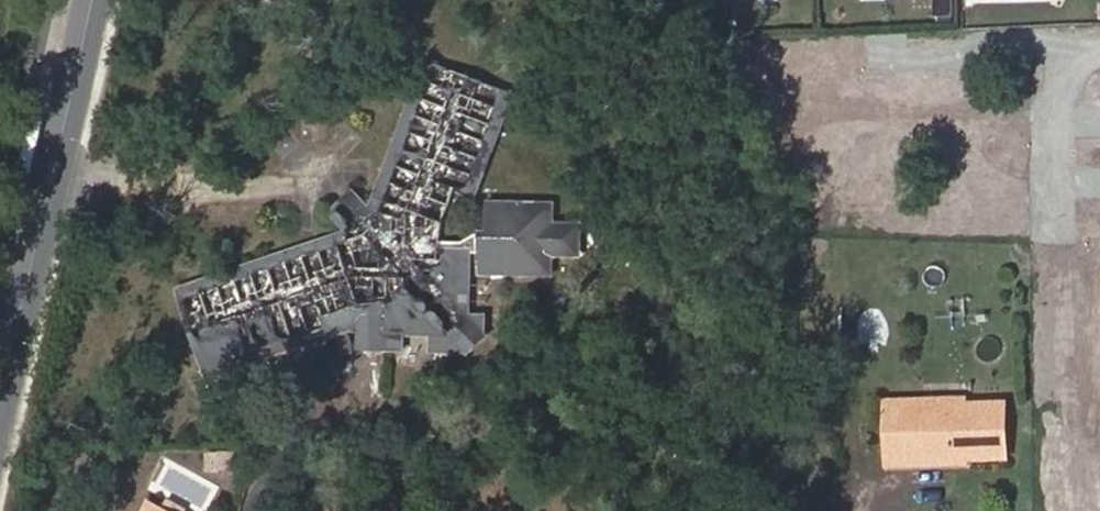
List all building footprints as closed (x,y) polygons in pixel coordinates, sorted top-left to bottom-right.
[(935,20),(950,18),(948,0),(933,0),(935,20)] [(436,64),(428,62),(368,216),(374,223),(436,64)] [(466,195),(505,92),(436,64),(374,223),(363,234),(356,236),(178,299),(204,370),(327,327),(330,335),(339,332),(351,328),(356,326),(361,326),(360,349),(399,349),(400,330),(432,331),(431,350),(468,350),(487,333),(487,314),(468,314),(470,251),(479,251),(478,269),(542,268),(542,249),(551,249),(563,248),(583,231),(561,213),(550,213),(541,213),(540,192),(491,193),(491,223),(481,224),(468,236),(442,236),(443,224),(455,191),(466,195)] [(512,94),(505,92),(466,195),(473,197),(512,94)] [(549,192),(540,192),(541,213),(550,213),(549,192)] [(350,230),(356,236),(363,234),(374,223),(368,216),(357,204),(341,219),(350,230)] [(176,292),(178,299),(356,236),(350,230),(176,292)] [(551,268),(551,249),(542,249),(542,268),(551,268)] [(207,379),(330,335),(327,327),(204,370),(207,379)] [(351,328),(339,332),(345,350),(357,345),(351,328)] [(1007,461),(1007,402),(887,401),(888,461),(1007,461)] [(180,505),(160,495),(155,506),(165,510),(177,510),(180,505)] [(155,506),(148,502),(144,510),(165,510),(155,506)]
